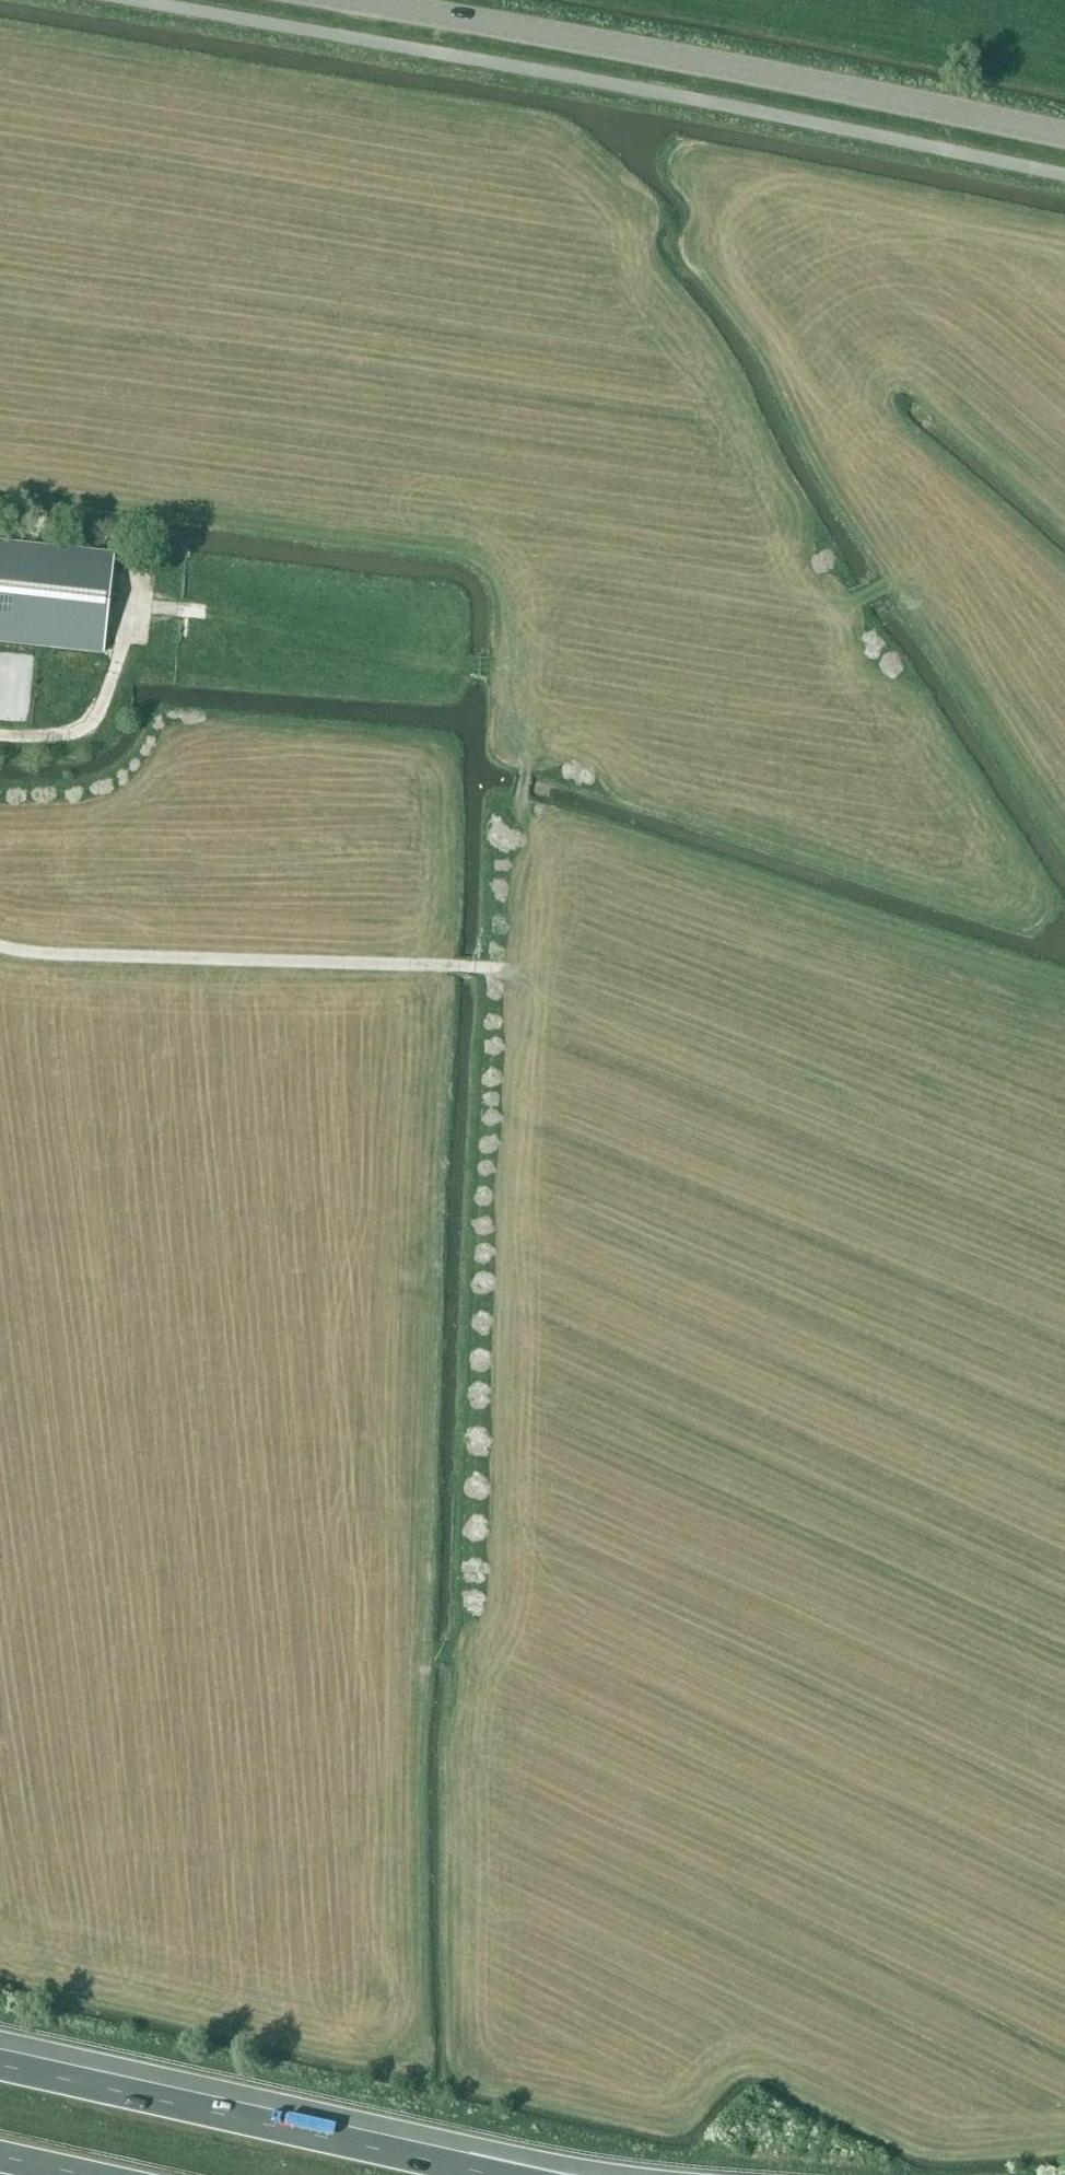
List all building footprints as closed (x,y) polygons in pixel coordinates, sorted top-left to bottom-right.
[(103,654),(113,555),(0,543),(0,643),(103,654)]
